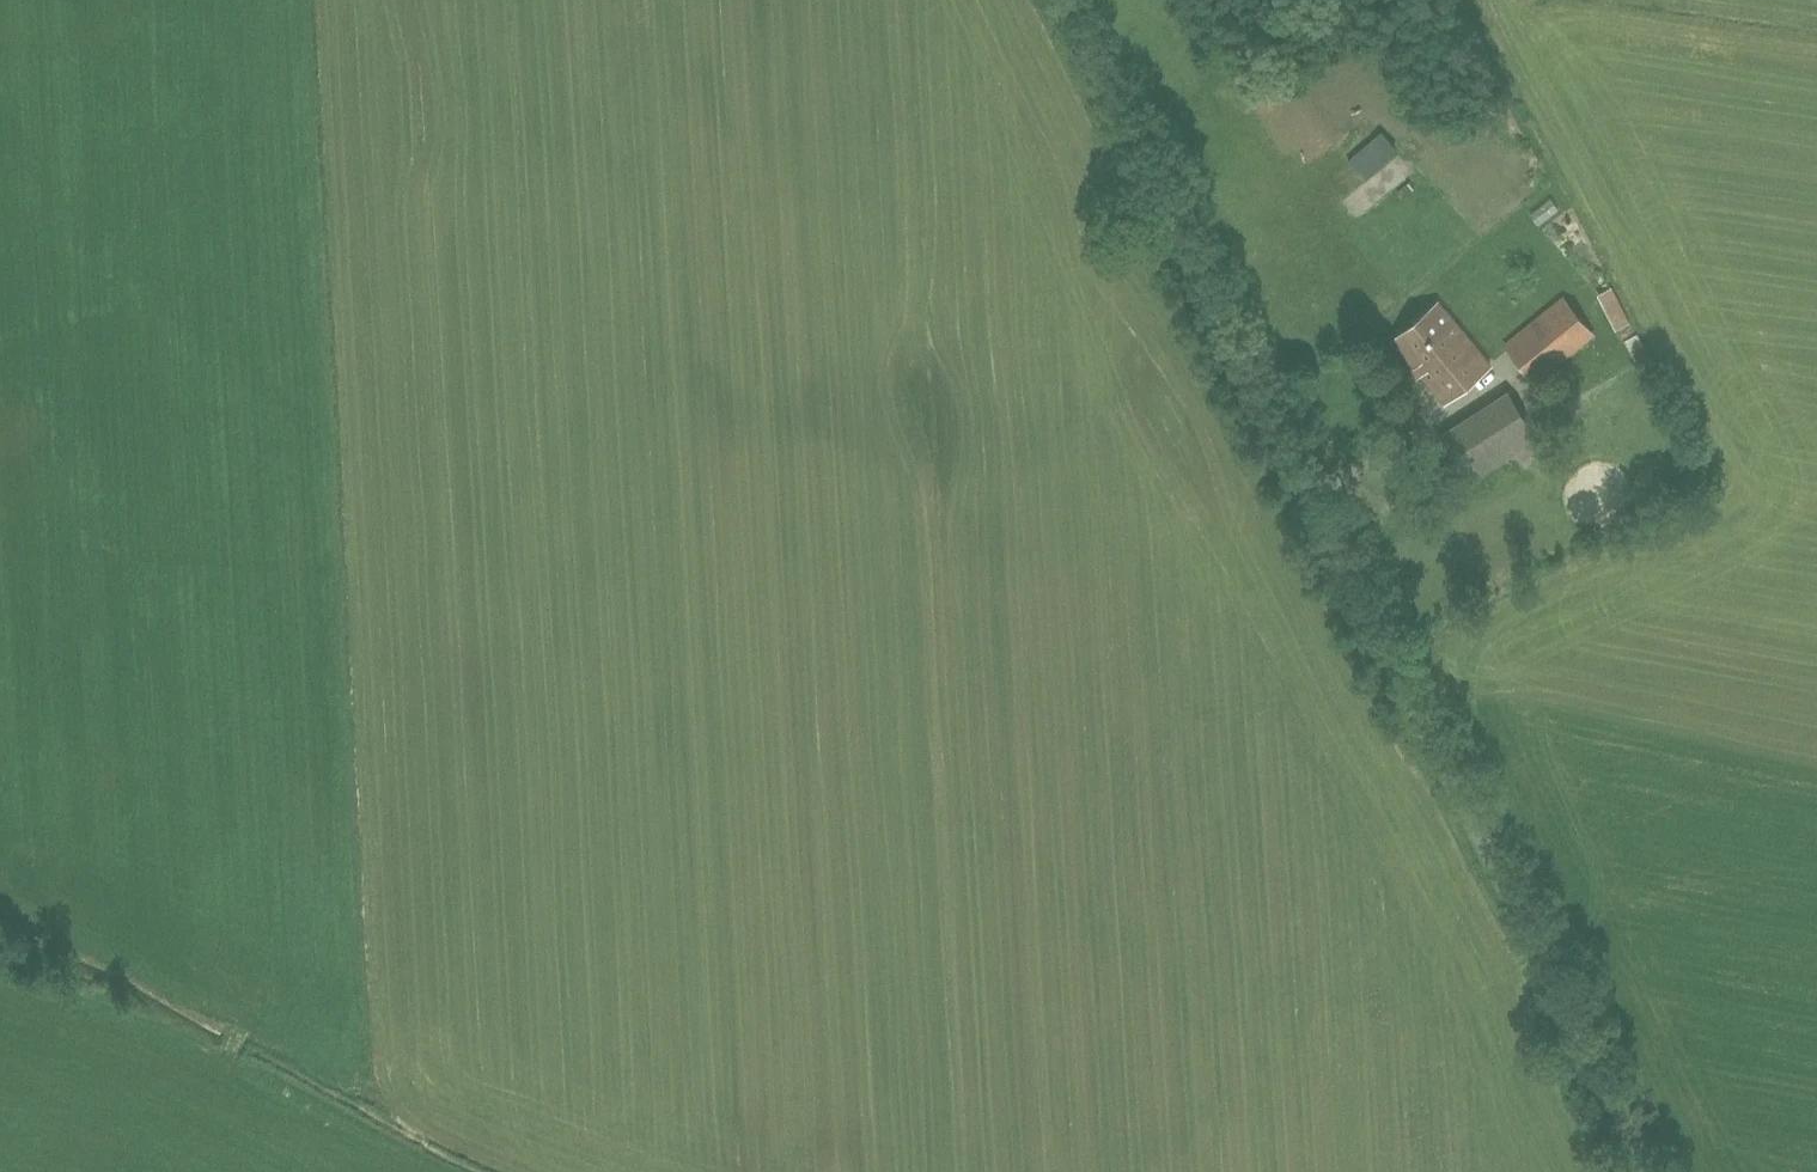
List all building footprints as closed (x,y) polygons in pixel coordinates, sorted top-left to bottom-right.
[(1363,179),(1397,150),(1381,131),(1347,161),(1363,179)] [(1536,381),(1592,335),(1563,299),(1507,345),(1536,381)] [(1439,302),(1393,340),(1445,403),(1491,365),(1472,342),(1469,345),(1463,338),(1466,335),(1439,302)]
